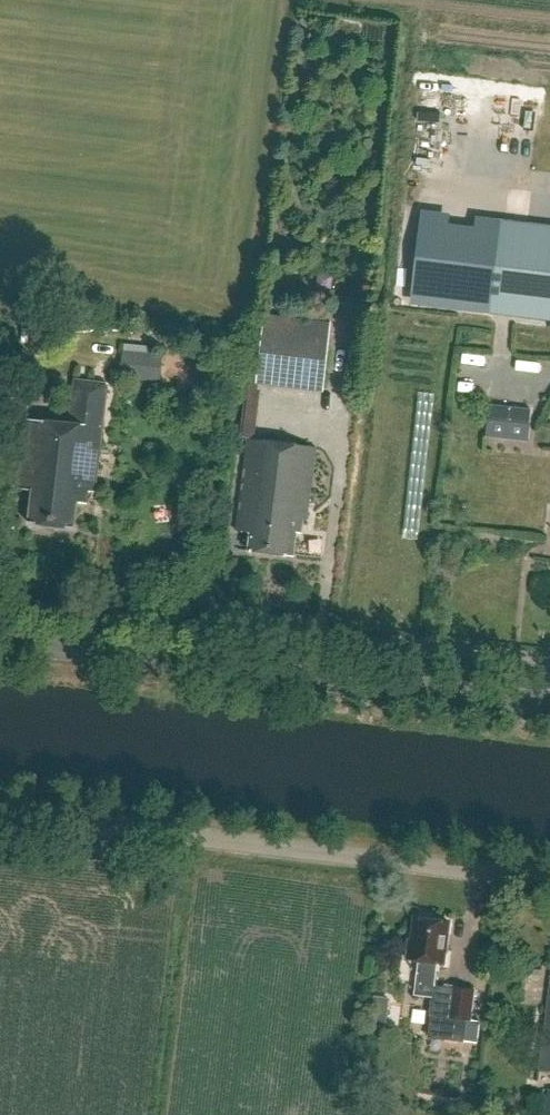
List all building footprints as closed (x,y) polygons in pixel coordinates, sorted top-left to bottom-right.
[(501,233),(493,301),(549,308),(549,239),(501,233)] [(265,314),(256,384),(323,391),(332,323),(265,314)] [(162,356),(124,352),(121,376),(173,381),(174,367),(161,366),(162,356)] [(33,490),(30,524),(76,529),(79,502),(88,503),(90,491),(96,492),(108,383),(75,379),(70,422),(26,419),(18,488),(33,490)] [(492,405),(489,435),(527,439),(530,409),(492,405)] [(317,447),(254,439),(249,439),(238,530),(252,532),(249,551),(294,556),(297,532),(302,533),(304,519),(308,520),(317,447)] [(415,994),(432,996),(430,1014),(432,1014),(432,1019),(430,1036),(463,1040),(464,1040),(467,1018),(472,1019),(475,988),(453,985),(453,988),(435,985),(438,962),(444,963),(449,922),(415,918),(413,936),(412,936),(409,958),(419,960),(415,994)] [(543,963),(528,962),(527,974),(542,976),(543,963)] [(539,1068),(549,1069),(549,980),(539,1068)] [(389,998),(374,996),(370,1023),(385,1026),(389,998)]
